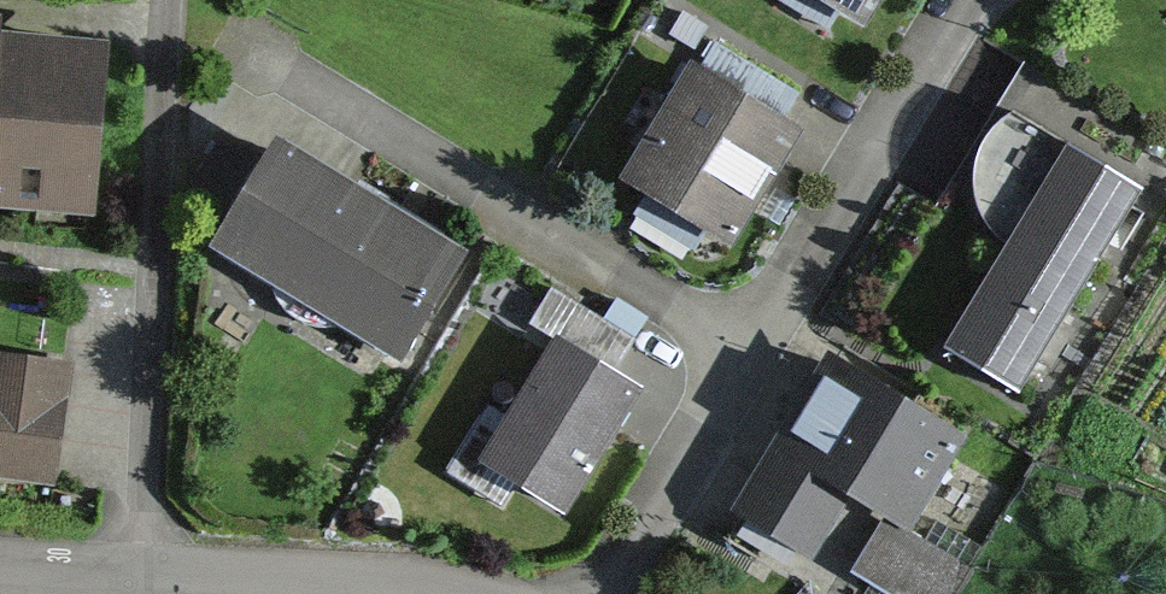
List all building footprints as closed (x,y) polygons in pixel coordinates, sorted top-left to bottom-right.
[(864,34),(885,0),(806,0),(864,34)] [(89,212),(91,46),(0,45),(0,211),(89,212)] [(784,136),(681,76),(610,198),(714,257),(784,136)] [(1014,127),(980,188),(1028,214),(946,359),(1028,405),(1145,200),(1014,127)] [(462,264),(274,153),(215,253),(403,364),(462,264)] [(644,402),(549,346),(472,476),(567,532),(644,402)] [(967,446),(835,374),(746,537),(812,573),(842,519),(907,555),(967,446)] [(0,387),(0,479),(57,486),(68,394),(0,387)]
